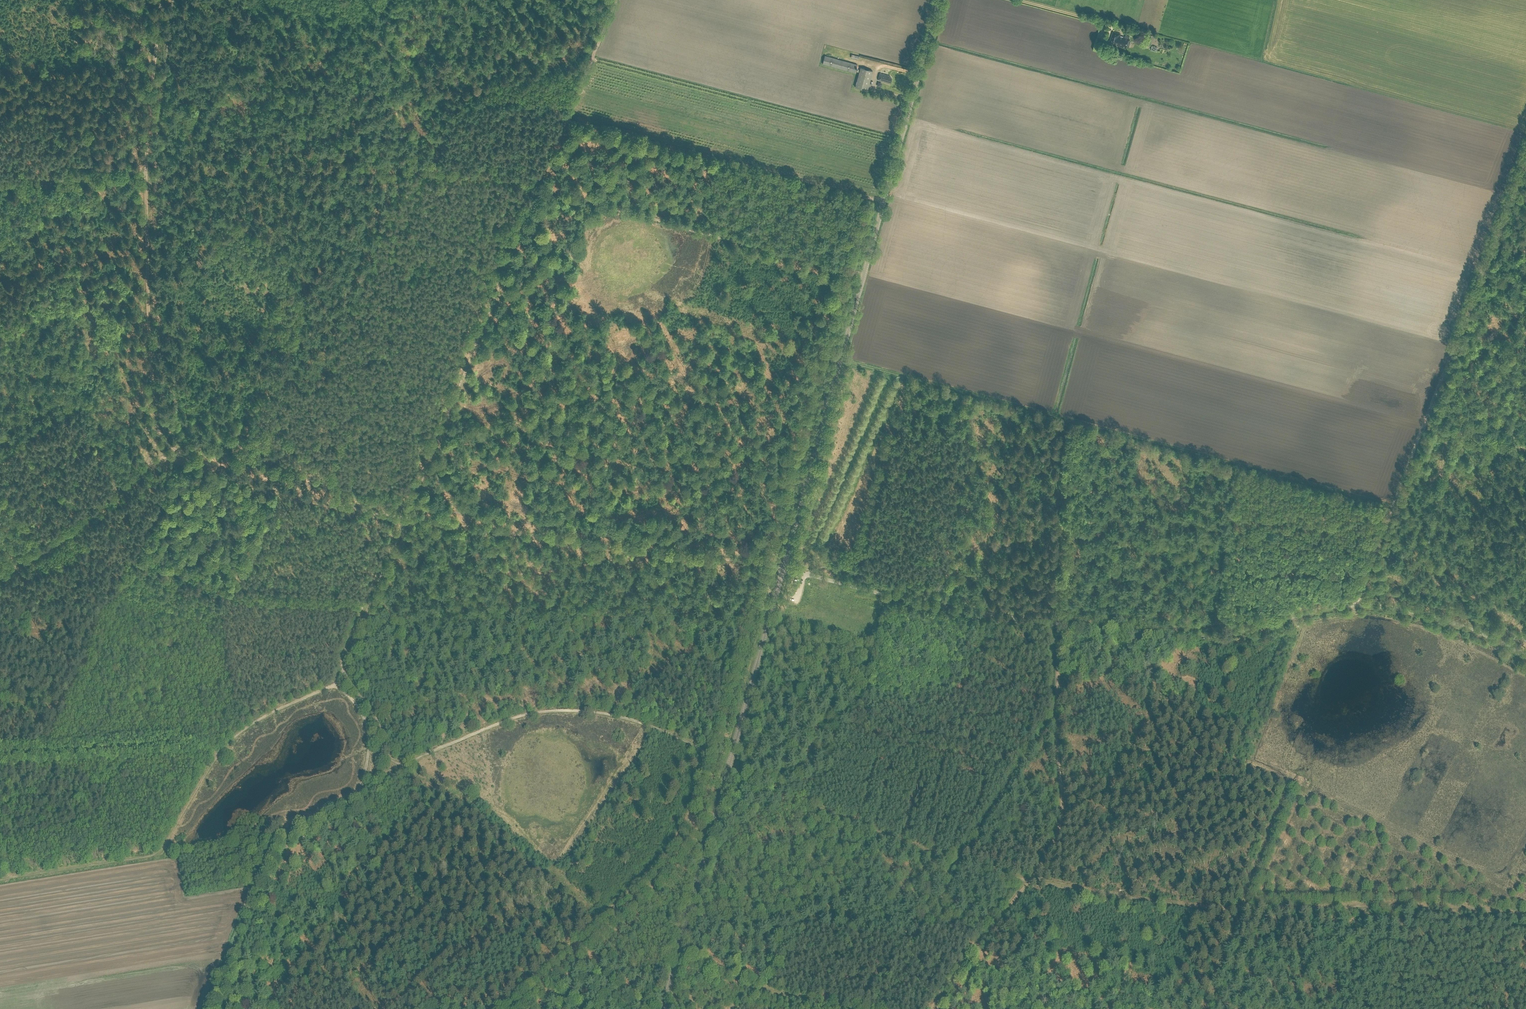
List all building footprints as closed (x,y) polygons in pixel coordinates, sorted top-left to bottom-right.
[(1150,31),(1149,33),(1148,33),(1146,42),(1152,44),(1153,38),(1154,39),(1155,35),(1154,34),(1154,32),(1150,31)] [(1121,33),(1114,32),(1111,41),(1115,42),(1115,44),(1126,47),(1126,46),(1129,47),(1131,40),(1128,40),(1129,36),(1125,35),(1125,37),(1120,35),(1121,33)] [(858,64),(825,55),(823,64),(855,73),(858,64)] [(872,70),(861,67),(855,87),(867,90),(872,70)] [(890,76),(880,73),(878,80),(890,83),(892,77),(890,77),(890,76)]
